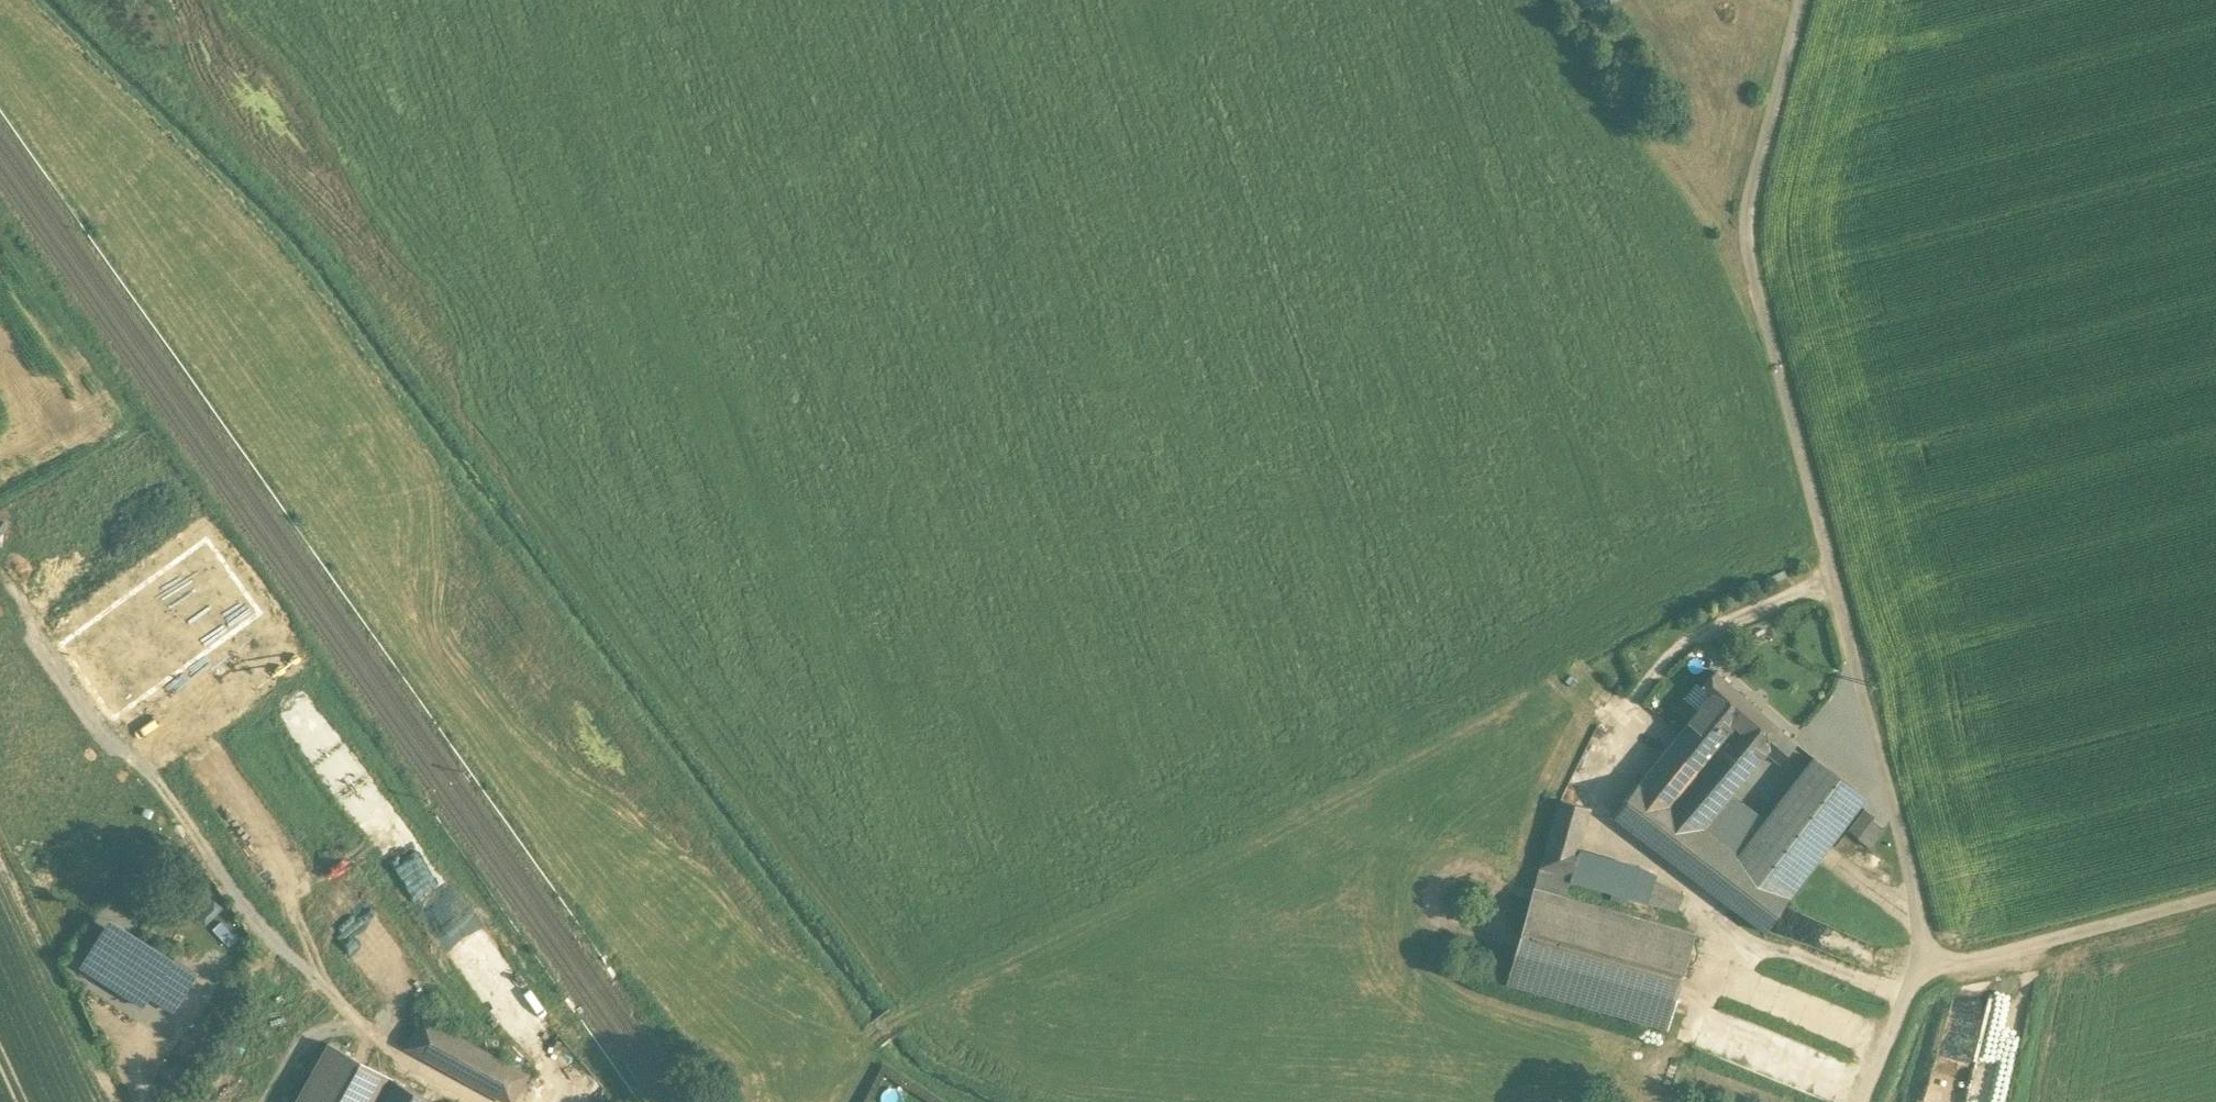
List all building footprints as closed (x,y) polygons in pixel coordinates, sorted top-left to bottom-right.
[(1611,0),(1580,0),(1583,8),(1611,0)] [(1779,725),(1716,671),(1702,687),(1711,696),(1699,711),(1758,762),(1766,752),(1783,733),(1779,725)] [(1699,711),(1711,696),(1702,687),(1697,684),(1684,699),(1699,711)] [(1758,762),(1699,711),(1689,723),(1749,774),(1758,762)] [(1729,797),(1749,774),(1689,723),(1641,780),(1703,827),(1729,797)] [(1796,743),(1783,733),(1766,752),(1778,763),(1796,743)] [(1746,860),(1719,897),(1765,932),(1856,797),(1813,758),(1766,827),(1746,860)] [(1719,897),(1746,860),(1703,827),(1641,780),(1613,815),(1719,897)] [(1766,827),(1729,797),(1703,827),(1746,860),(1766,827)] [(1591,808),(1560,800),(1517,952),(1518,952),(1509,983),(1667,1028),(1676,997),(1677,997),(1694,934),(1565,896),(1569,881),(1676,911),(1683,894),(1640,868),(1579,851),(1591,808)] [(1874,814),(1865,809),(1850,831),(1858,837),(1870,821),(1874,814)] [(1885,830),(1870,821),(1858,837),(1872,847),(1885,830)] [(145,1006),(168,969),(105,929),(82,966),(145,1006)] [(1944,1018),(1928,1101),(1965,1101),(1981,1025),(1944,1018)] [(435,1025),(416,1058),(497,1101),(528,1101),(539,1081),(435,1025)] [(337,1042),(303,1101),(445,1101),(337,1042)]
